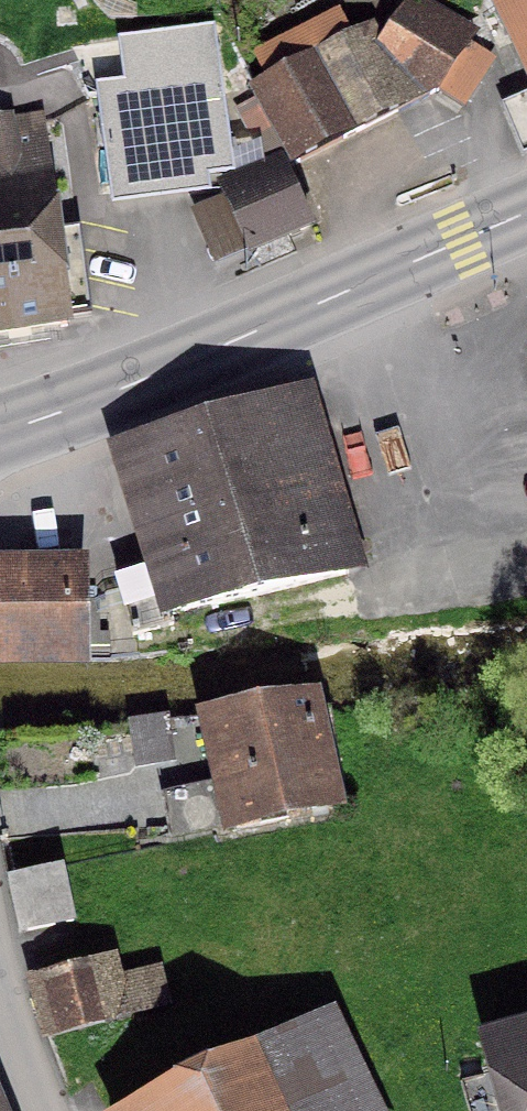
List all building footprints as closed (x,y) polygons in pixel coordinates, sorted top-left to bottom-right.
[(473,42),(481,30),(431,0),(408,0),(379,39),(369,22),(350,30),(339,7),(251,51),(264,76),(249,85),(291,165),(440,90),(465,107),(499,59),(473,42)] [(526,86),(526,0),(491,0),(526,86)] [(234,175),(215,24),(117,36),(123,80),(94,83),(110,208),(212,195),(209,178),(234,175)] [(501,103),(523,155),(526,154),(526,92),(501,103)] [(73,327),(44,111),(15,115),(15,111),(0,113),(0,336),(73,327)] [(315,227),(282,154),(217,183),(222,195),(189,210),(214,265),(247,250),(250,256),(315,227)] [(304,393),(119,450),(156,568),(117,580),(133,635),(174,625),(171,615),(348,574),(304,393)] [(0,578),(0,656),(73,655),(73,647),(110,646),(109,634),(99,634),(99,602),(72,602),(72,577),(0,578)] [(211,718),(226,781),(235,824),(350,799),(330,710),(309,710),(308,702),(211,718)] [(173,838),(235,824),(226,781),(165,795),(173,838)] [(16,879),(27,931),(73,921),(62,869),(16,879)] [(123,984),(112,956),(31,980),(43,1026),(103,1010),(106,1022),(130,1016),(129,1011),(167,1002),(160,973),(123,984)] [(327,1014),(130,1110),(373,1110),(327,1014)] [(487,1044),(505,1110),(526,1110),(526,1033),(487,1044)] [(0,1085),(0,1110),(11,1110),(0,1085)]
